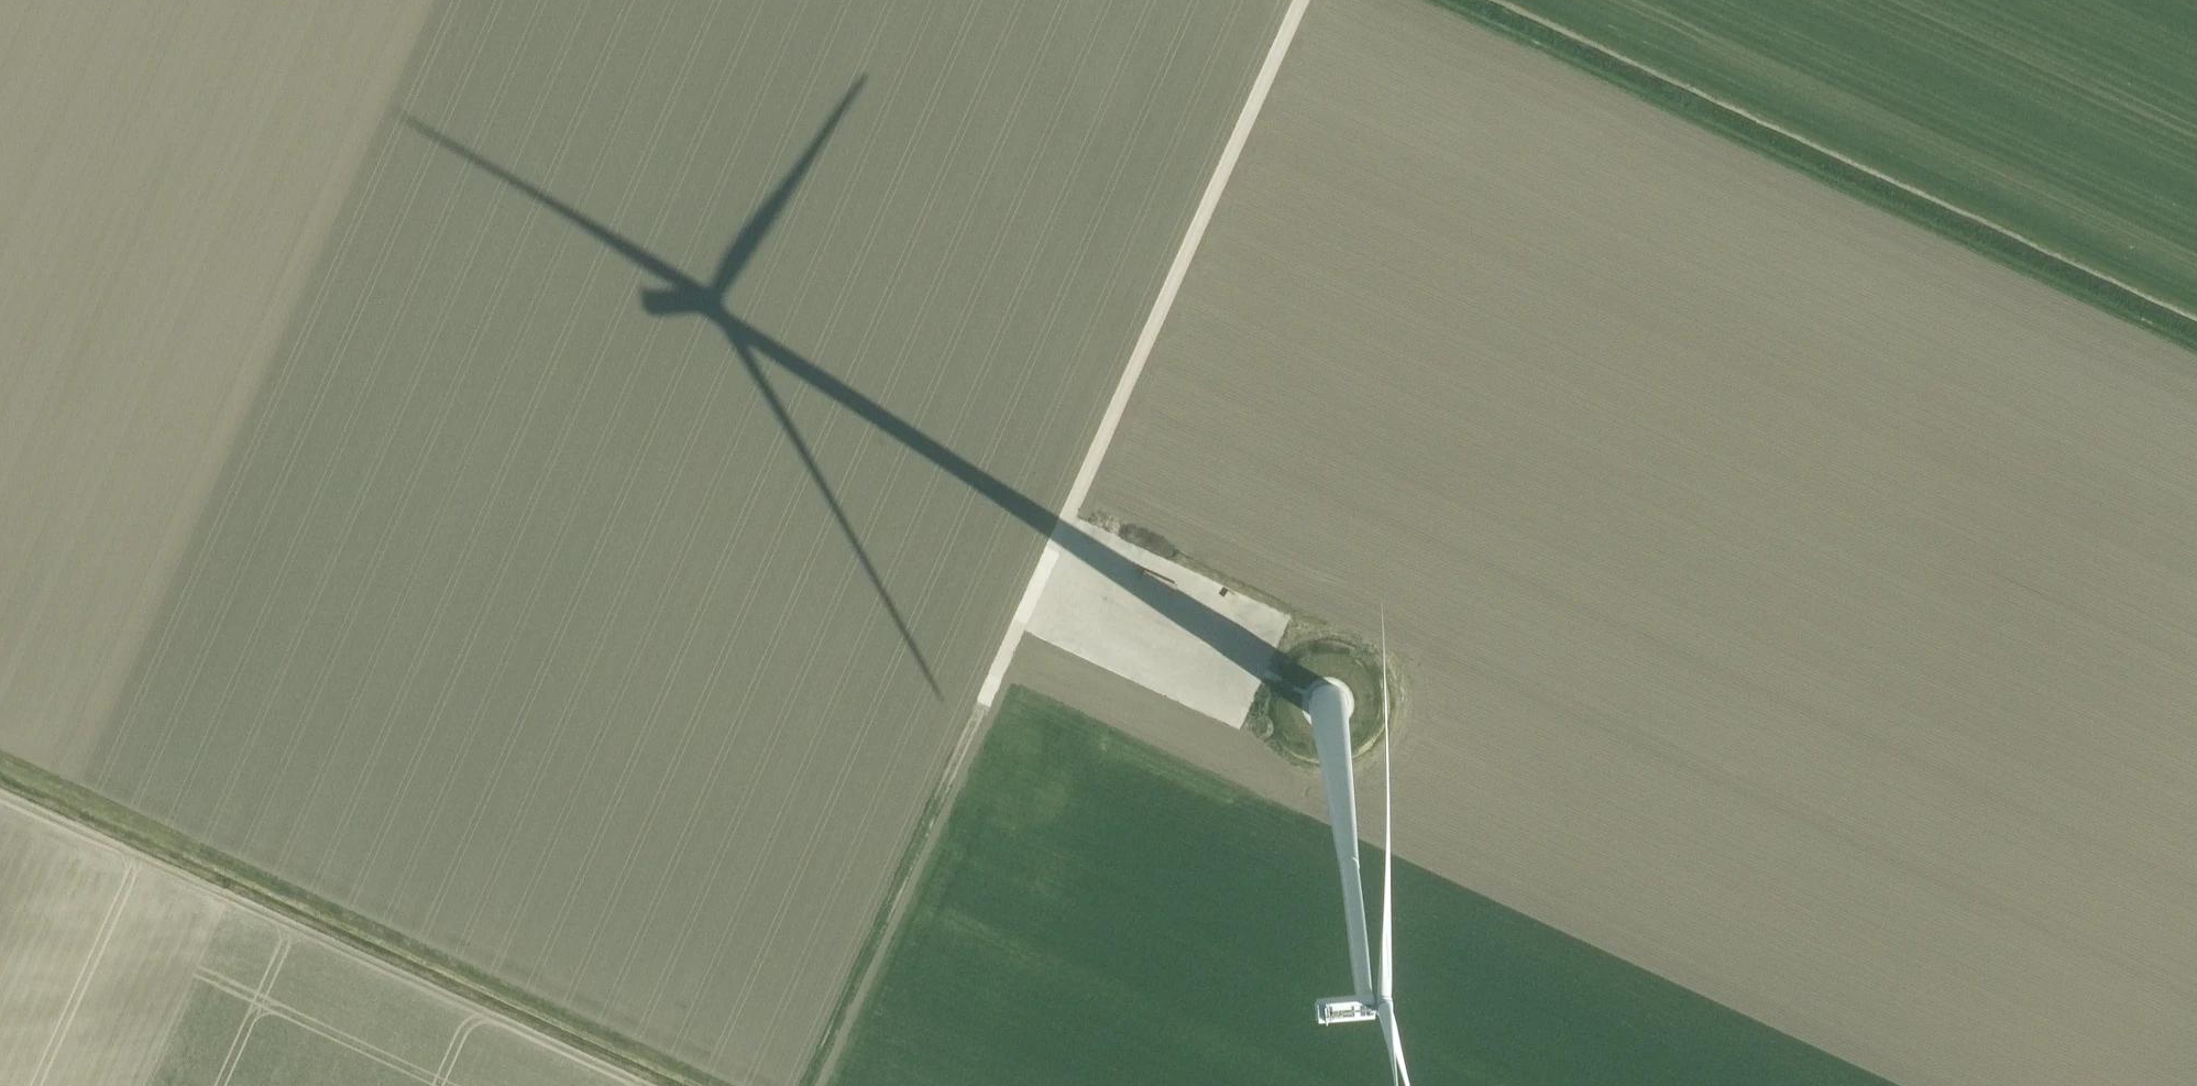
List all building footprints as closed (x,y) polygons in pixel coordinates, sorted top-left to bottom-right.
[(1349,705),(1350,702),(1349,700),(1349,697),(1348,694),(1347,692),(1345,689),(1344,687),(1342,685),(1339,684),(1337,682),(1334,681),(1332,681),(1329,680),(1326,680),(1323,681),(1321,681),(1318,682),(1316,684),(1314,685),(1312,687),(1310,689),(1308,692),(1307,694),(1306,697),(1306,700),(1306,702),(1306,705),(1306,708),(1307,710),(1308,713),(1310,715),(1312,717),(1314,719),(1316,721),(1318,722),(1321,723),(1323,724),(1326,724),(1329,724),(1332,724),(1334,723),(1337,722),(1339,721),(1342,719),(1344,717),(1345,715),(1347,713),(1348,710),(1349,708),(1349,705)]
